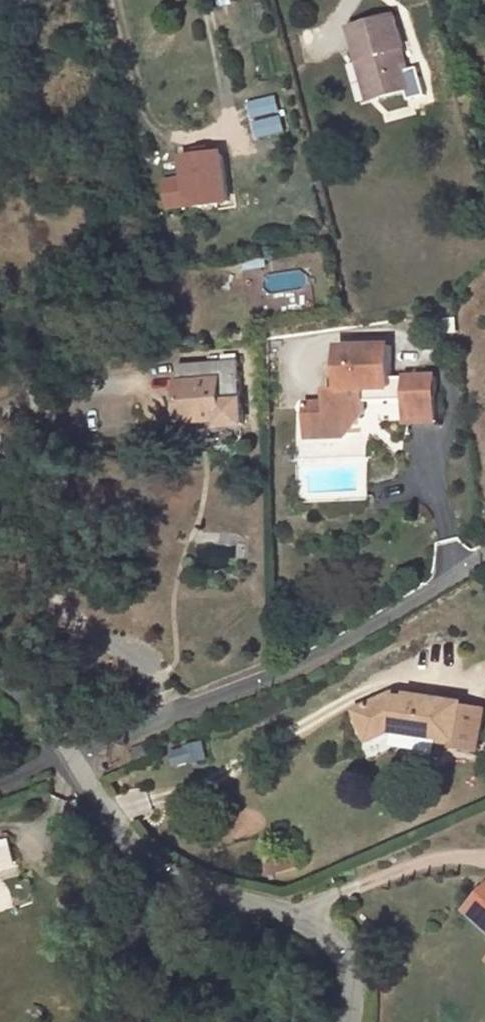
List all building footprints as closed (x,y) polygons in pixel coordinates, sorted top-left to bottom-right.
[(365,64),(380,106),(416,93),(391,21),(346,35),(357,67),(365,64)] [(357,67),(371,109),(380,106),(365,64),(357,67)] [(256,140),(286,136),(281,96),(250,100),(256,140)] [(183,183),(189,220),(222,214),(235,212),(228,177),(183,183)] [(269,274),(270,292),(260,292),(261,308),(309,306),(307,272),(269,274)] [(354,416),(375,416),(375,406),(375,405),(375,396),(402,396),(403,384),(403,346),(348,346),(348,387),(337,387),(337,397),(315,397),(315,435),(354,435),(354,416)] [(236,354),(180,363),(190,420),(225,412),(228,421),(247,417),(236,354)] [(403,384),(402,396),(375,396),(375,405),(422,405),(422,384),(403,384)] [(422,405),(422,430),(453,430),(453,384),(422,384),(422,405)] [(310,471),(310,498),(360,498),(360,471),(310,471)] [(463,705),(464,703),(397,690),(355,711),(368,739),(396,725),(456,738),(454,745),(475,749),(484,709),(463,705)] [(199,743),(172,751),(175,763),(202,755),(199,743)] [(143,789),(122,799),(133,822),(154,812),(143,789)] [(22,864),(14,835),(0,838),(0,869),(0,870),(22,864)] [(469,909),(483,922),(480,926),(484,930),(484,891),(469,909)]
